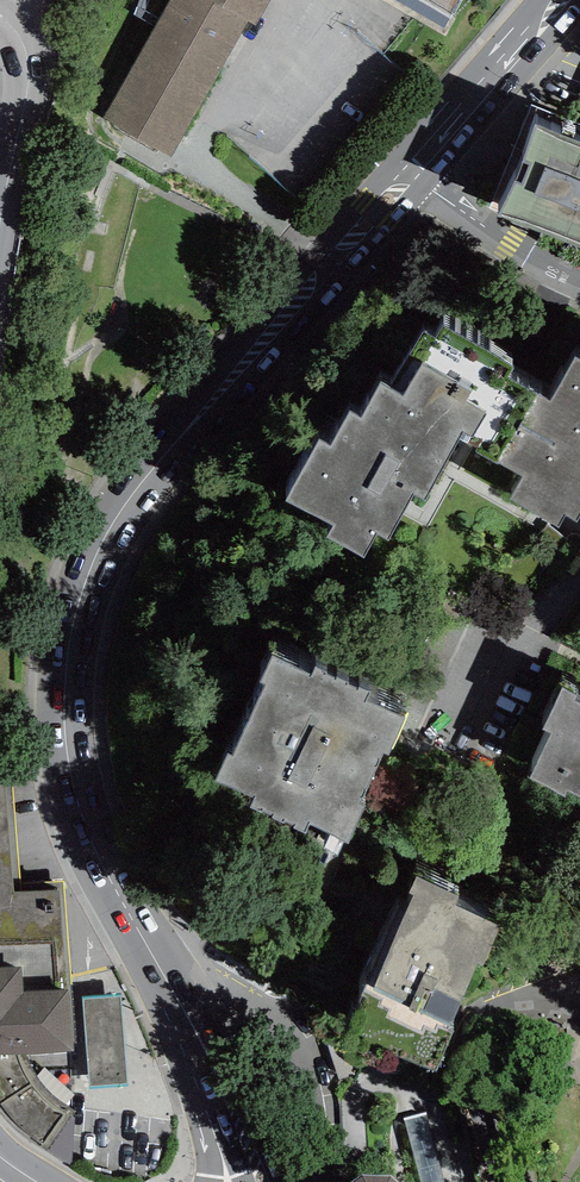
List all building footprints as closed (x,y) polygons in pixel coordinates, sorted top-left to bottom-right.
[(102,113),(171,153),(249,16),(255,19),(267,0),(167,0),(102,113)] [(453,17),(462,0),(425,0),(453,17)] [(531,103),(491,200),(500,204),(499,207),(579,240),(579,135),(535,117),(539,107),(531,103)] [(384,398),(458,439),(475,449),(474,452),(496,464),(536,393),(506,376),(513,364),(442,324),(434,337),(423,331),(390,388),(384,398)] [(574,357),(549,401),(536,393),(496,464),(521,477),(508,500),(557,528),(564,515),(576,522),(579,514),(579,360),(574,357)] [(384,398),(390,388),(381,382),(361,416),(351,411),(331,447),(319,440),(286,500),(333,526),(327,537),(363,557),(377,534),(387,540),(413,493),(424,499),(458,439),(384,398)] [(310,675),(271,656),(259,680),(265,683),(231,756),(227,754),(215,779),(253,797),(249,807),(304,833),(308,825),(349,844),(365,809),(357,806),(382,754),(387,756),(404,718),(366,700),(370,691),(314,665),(310,675)] [(562,688),(542,728),(552,733),(529,779),(565,796),(567,792),(579,799),(579,704),(575,702),(578,695),(562,688)] [(0,784),(0,968),(21,967),(23,993),(69,991),(61,888),(14,892),(6,785),(0,784)] [(459,897),(416,877),(409,892),(416,895),(372,989),(409,1006),(408,1009),(449,1028),(478,964),(483,966),(501,927),(455,906),(459,897)] [(69,991),(23,993),(21,967),(0,968),(0,1055),(20,1054),(73,1053),(69,991)] [(120,995),(83,998),(89,1086),(126,1083),(120,995)] [(0,1055),(0,1111),(15,1126),(28,1137),(44,1147),(69,1116),(59,1112),(50,1104),(38,1091),(31,1080),(23,1065),(20,1054),(0,1055)] [(405,1119),(420,1181),(445,1181),(428,1113),(405,1119)] [(351,1181),(400,1181),(391,1174),(362,1174),(351,1181)]
